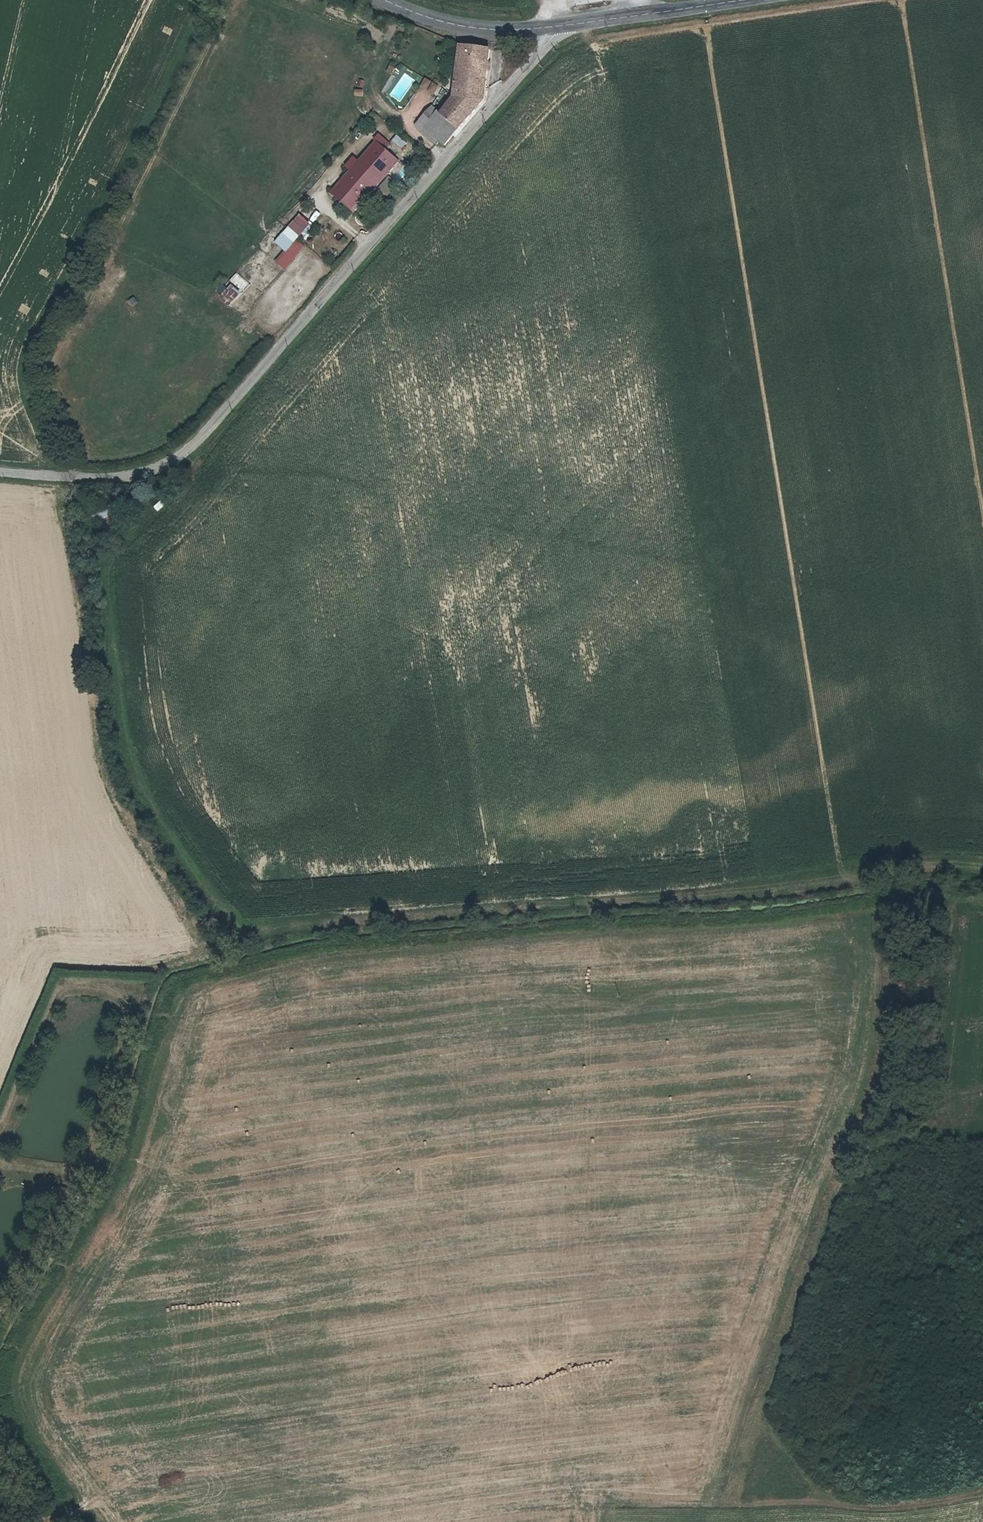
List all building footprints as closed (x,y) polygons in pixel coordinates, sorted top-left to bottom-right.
[(334,22),(340,7),(331,4),(326,19),(334,22)] [(446,106),(433,102),(425,122),(453,142),(476,114),(496,47),(465,44),(446,106)] [(427,77),(421,86),(436,96),(442,87),(427,77)] [(409,124),(407,128),(430,146),(433,142),(409,124)] [(383,142),(338,192),(360,212),(405,161),(383,142)] [(287,270),(306,246),(300,241),(313,223),(300,213),(277,244),(285,250),(276,262),(287,270)] [(238,274),(231,282),(244,292),(251,284),(238,274)] [(231,306),(243,293),(233,284),(221,298),(231,306)] [(129,521),(125,509),(100,519),(104,530),(129,521)]
